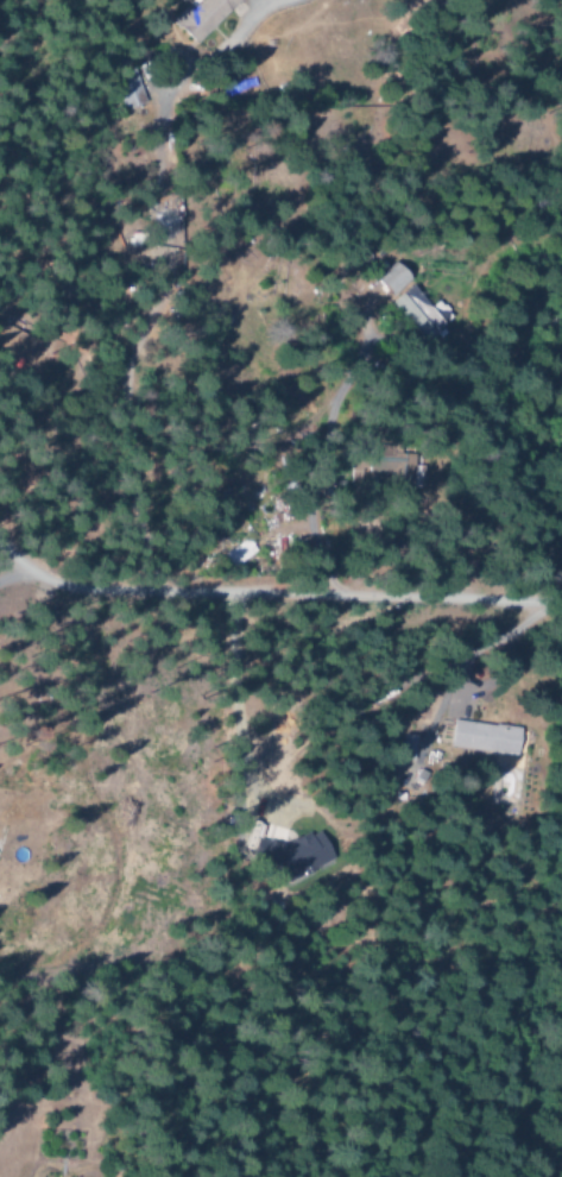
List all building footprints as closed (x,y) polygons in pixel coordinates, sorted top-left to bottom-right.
[(166,21),(192,46),(235,0),(186,0),(166,21)] [(120,110),(140,105),(132,70),(111,75),(120,110)] [(176,214),(153,215),(154,233),(177,232),(176,214)] [(405,281),(390,266),(371,285),(386,299),(405,281)] [(435,302),(424,309),(410,288),(390,301),(416,340),(447,320),(435,302)] [(17,364),(29,341),(0,325),(0,354),(17,364)] [(228,570),(251,553),(241,539),(218,557),(228,570)] [(516,728),(448,722),(445,749),(514,756),(516,728)]
